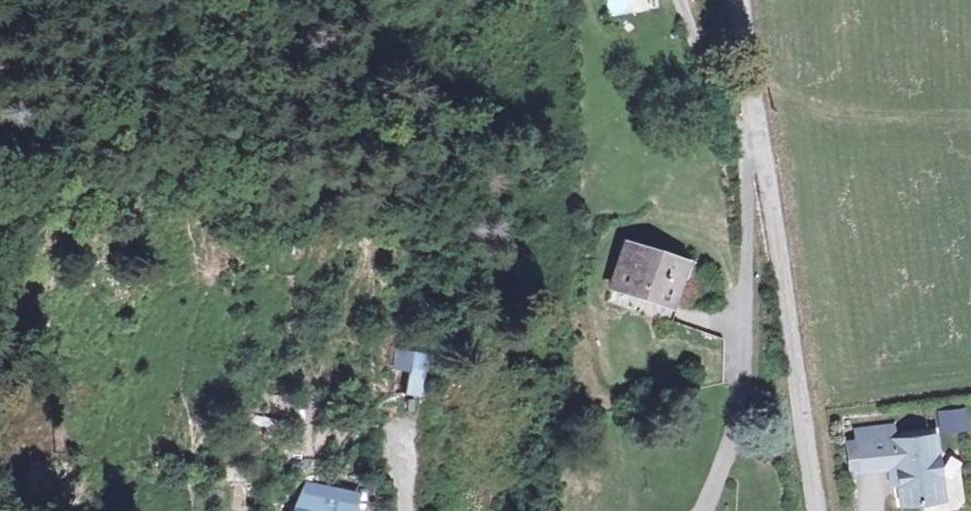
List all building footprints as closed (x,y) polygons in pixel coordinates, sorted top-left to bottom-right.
[(657,0),(607,0),(609,16),(658,10),(657,0)] [(651,248),(627,302),(680,327),(703,272),(651,248)] [(431,355),(396,348),(392,369),(411,372),(407,395),(423,398),(431,355)] [(887,423),(852,429),(859,469),(885,464),(887,473),(894,472),(895,479),(898,498),(939,491),(929,429),(889,435),(887,423)]
